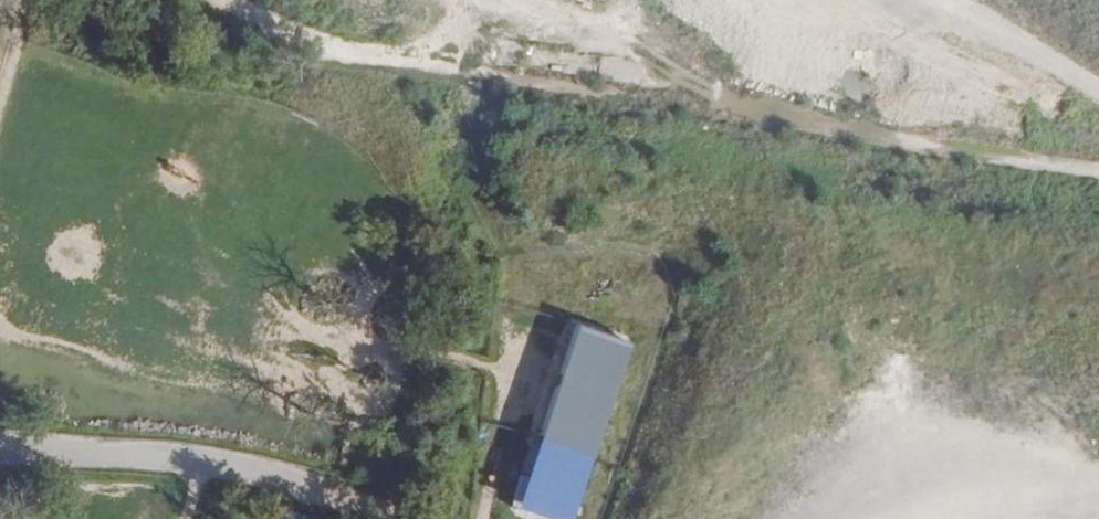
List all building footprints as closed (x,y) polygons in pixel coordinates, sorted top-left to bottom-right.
[(634,342),(568,323),(534,441),(532,441),(512,511),(540,518),(583,518),(634,342)] [(288,508),(284,518),(315,518),(288,508)]
